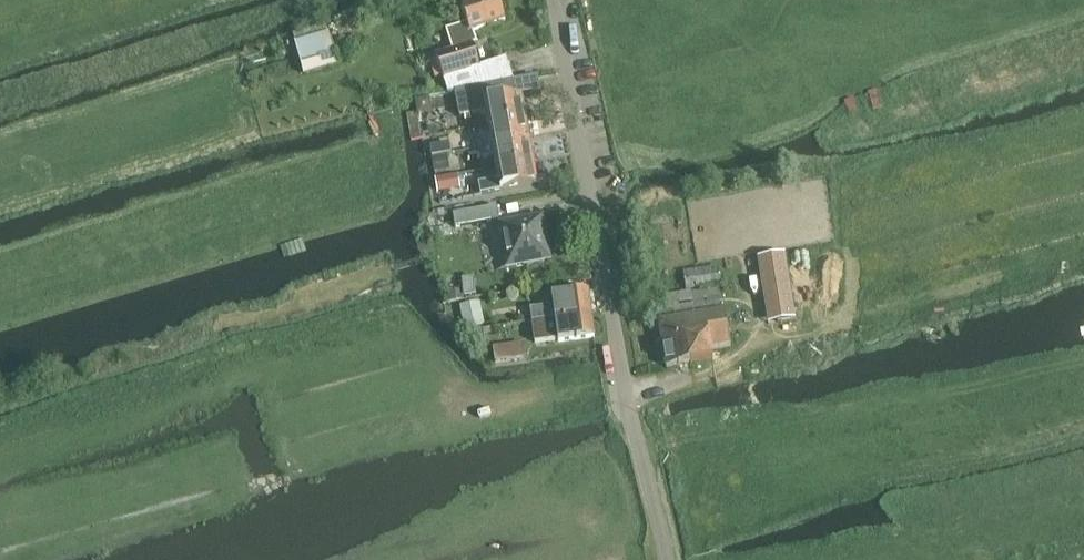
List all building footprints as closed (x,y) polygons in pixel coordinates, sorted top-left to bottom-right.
[(456,92),(514,81),(507,59),(492,64),(480,67),(473,46),(478,44),(473,30),(505,20),(502,8),(503,5),(501,1),(500,0),(484,0),(462,7),(468,23),(446,30),(453,51),(436,56),(444,79),(448,93),(456,92)] [(292,34),(305,76),(340,66),(327,24),(292,34)] [(487,112),(489,124),(525,117),(521,95),(517,96),(514,81),(456,92),(460,117),(487,112)] [(478,139),(480,149),(529,140),(525,117),(489,124),(491,136),(478,139)] [(495,156),(497,168),(533,162),(529,140),(480,149),(482,159),(495,156)] [(433,149),(434,157),(452,154),(450,145),(433,149)] [(533,162),(497,168),(499,180),(479,184),(481,194),(537,184),(533,162)] [(437,178),(438,188),(458,185),(456,175),(437,178)] [(432,212),(427,218),(429,227),(437,230),(455,226),(455,227),(499,220),(497,206),(453,214),(452,208),(432,212)] [(499,225),(507,268),(551,260),(543,217),(499,225)] [(796,307),(779,241),(756,249),(775,313),(796,307)] [(685,272),(688,289),(721,284),(719,268),(685,272)] [(661,297),(664,320),(725,310),(722,288),(661,297)] [(532,321),(591,313),(588,290),(552,295),(554,306),(531,309),(532,321)] [(460,305),(464,328),(485,325),(481,302),(460,305)] [(712,350),(731,346),(725,311),(660,322),(667,368),(713,360),(712,350)] [(591,313),(532,321),(535,343),(558,340),(559,342),(595,337),(591,313)] [(523,345),(494,349),(496,363),(525,359),(523,345)]
